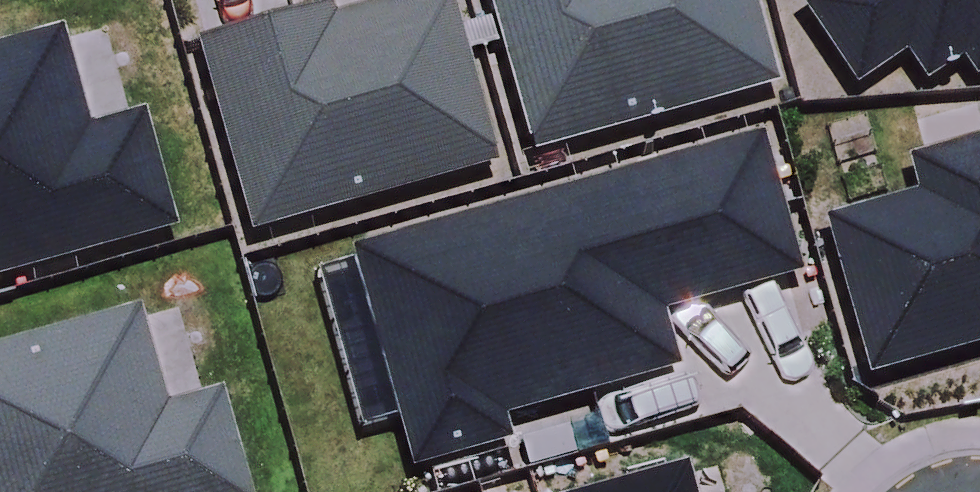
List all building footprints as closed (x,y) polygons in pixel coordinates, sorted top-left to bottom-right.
[(326,26),(322,12),(184,48),(236,244),(485,179),(438,0),(426,0),(326,26)] [(521,166),(767,97),(739,0),(473,0),(521,166)] [(790,14),(848,96),(894,63),(915,93),(953,66),(969,88),(979,80),(979,0),(809,0),(790,14)] [(0,53),(0,286),(168,239),(134,122),(79,138),(50,38),(0,53)] [(814,231),(861,387),(979,352),(979,145),(896,170),(906,204),(814,231)] [(750,146),(340,261),(401,477),(498,450),(492,428),(673,377),(658,323),(790,286),(750,146)] [(0,351),(0,491),(236,491),(210,398),(154,413),(127,317),(0,351)] [(605,491),(686,491),(681,473),(605,491)]
